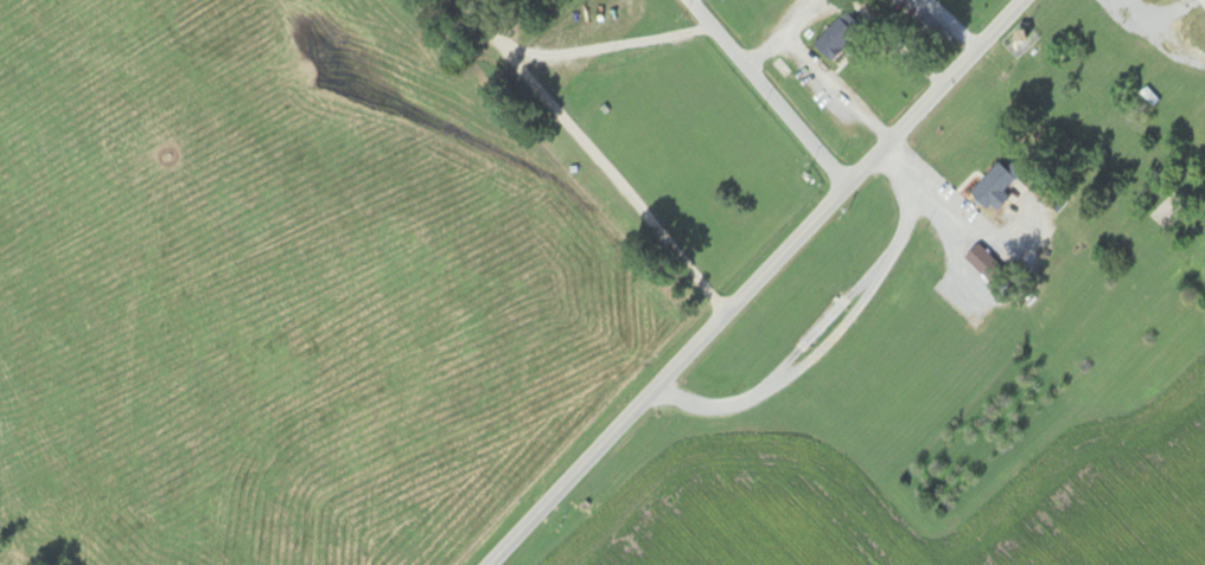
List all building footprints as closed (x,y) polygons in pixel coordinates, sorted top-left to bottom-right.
[(811,44),(829,62),(862,29),(844,11),(811,44)] [(1002,191),(1013,180),(996,163),(969,191),(993,214),(1008,198),(1002,191)] [(995,262),(976,244),(963,258),(982,276),(995,262)]
